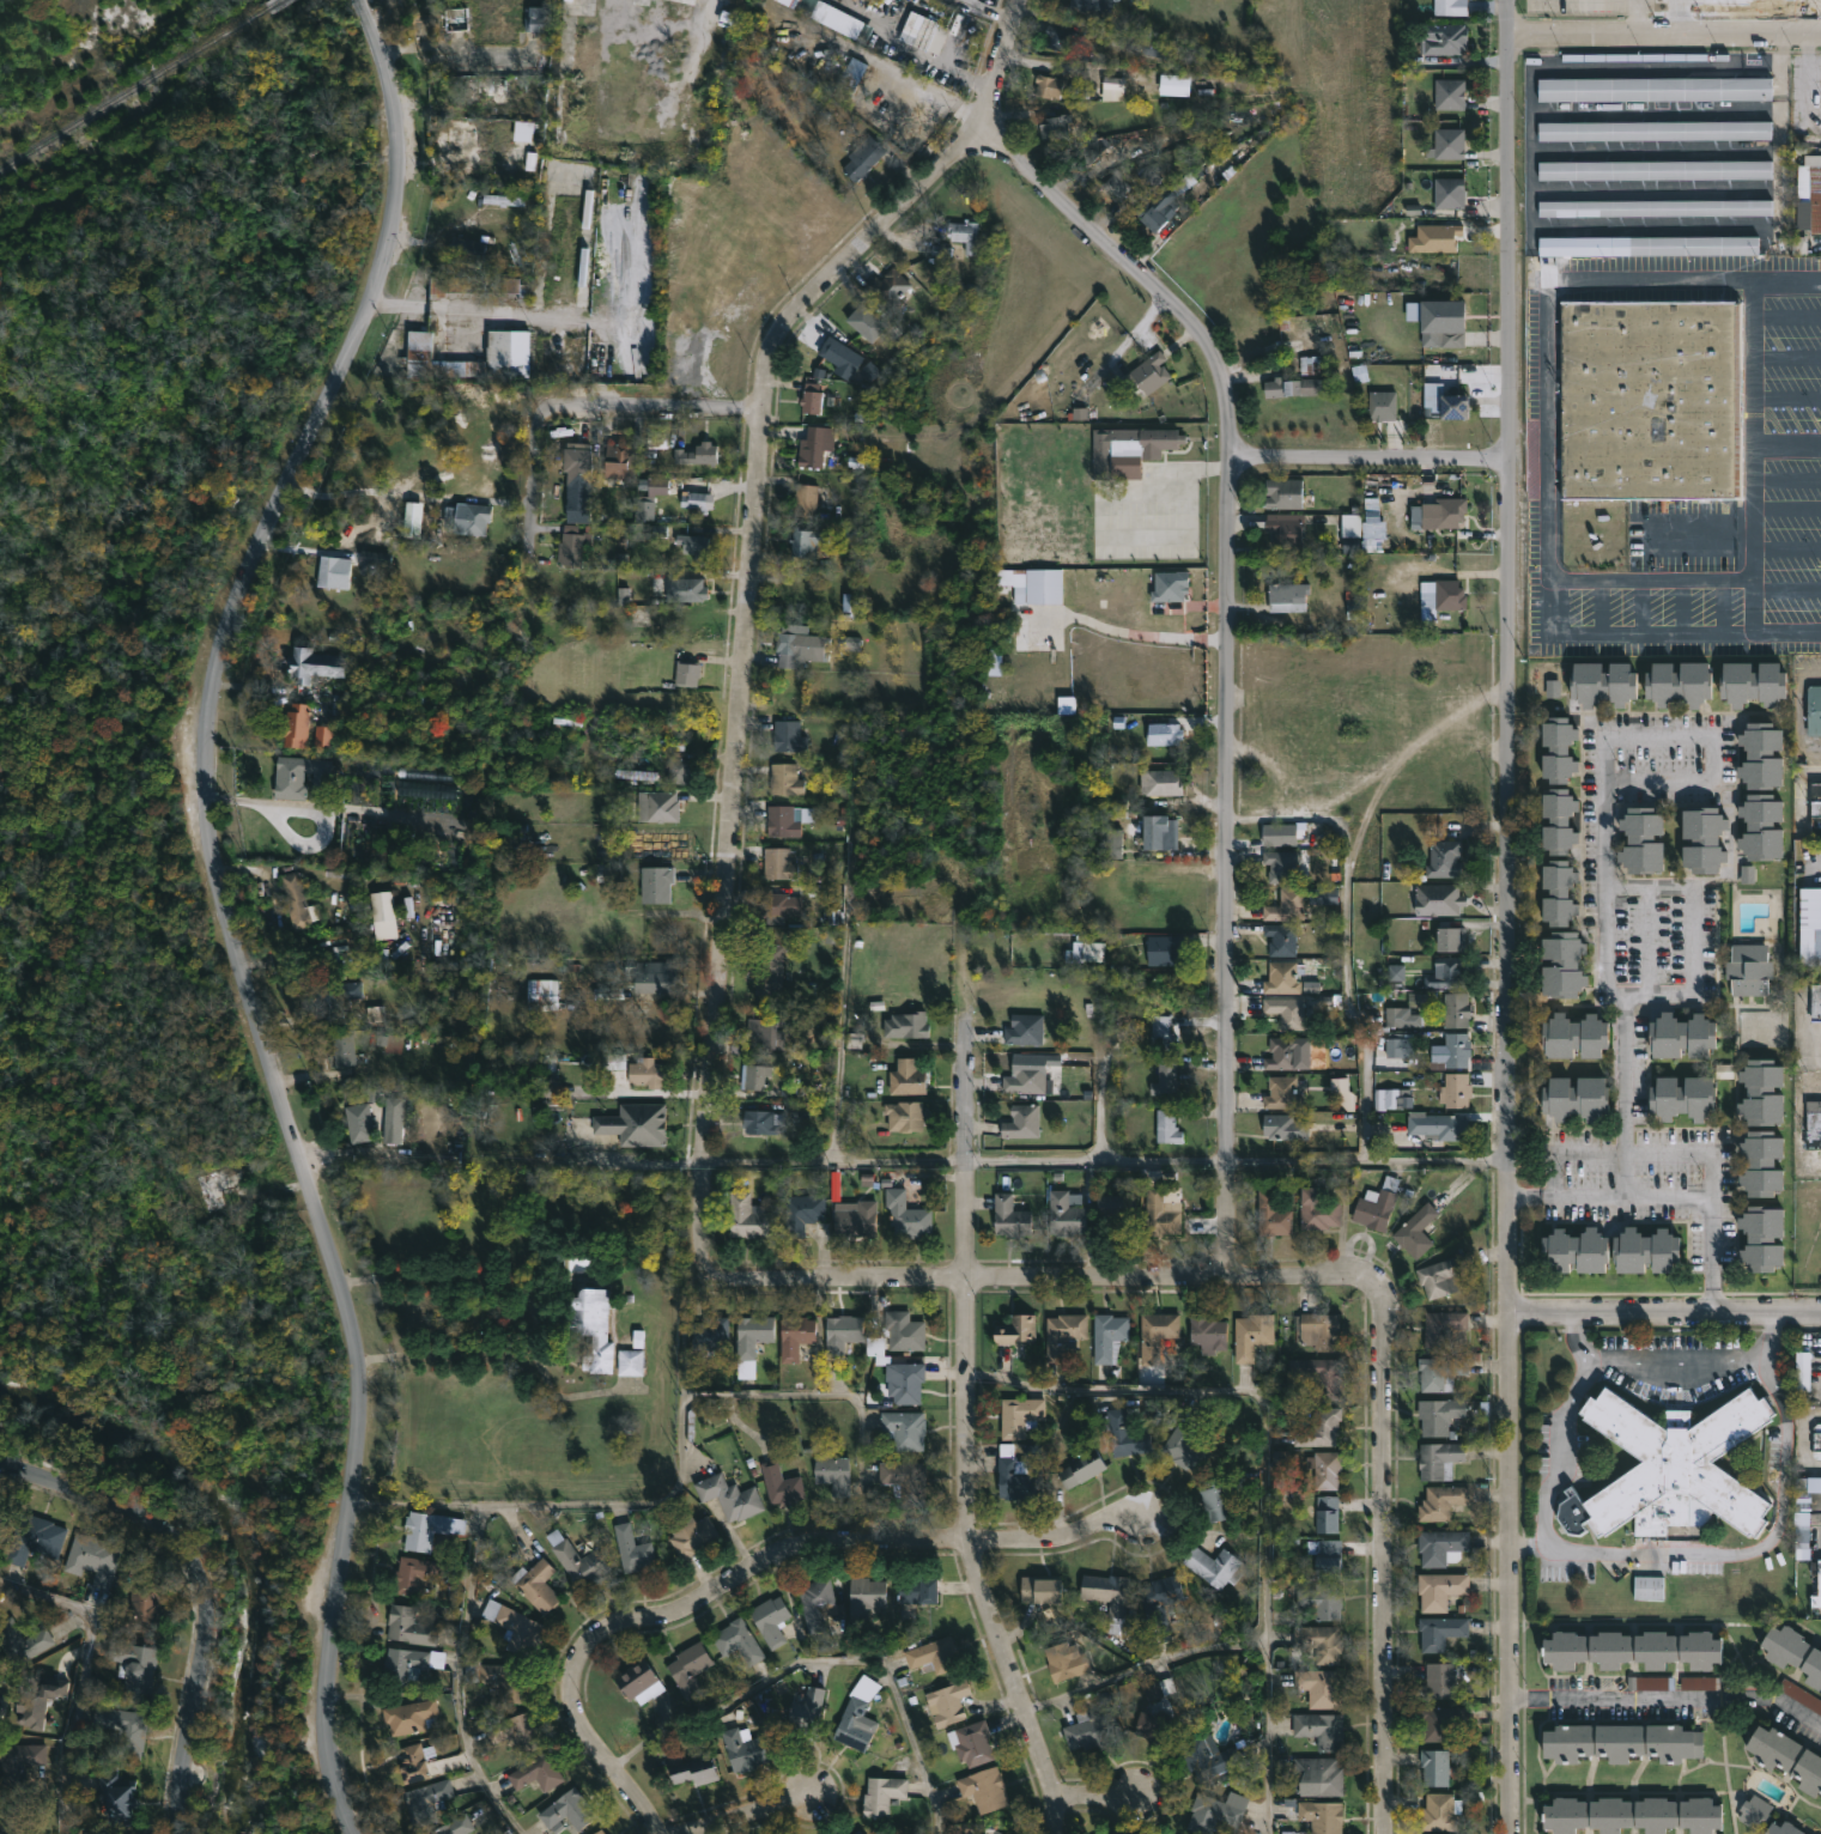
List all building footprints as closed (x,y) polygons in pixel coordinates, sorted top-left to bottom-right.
[(796,8),(800,0),(823,0),(872,25),(863,42),(796,8)] [(1067,10),(1069,0),(1111,0),(1103,20),(1067,10)] [(1434,13),(1434,0),(1468,0),(1468,13),(1434,13)] [(546,30),(523,30),(523,5),(546,5),(546,30)] [(446,33),(468,33),(468,10),(446,10),(446,33)] [(910,10),(927,16),(928,13),(935,16),(934,19),(939,20),(939,23),(948,28),(937,54),(898,37),(910,10)] [(1076,31),(1070,54),(1045,47),(1048,35),(1043,35),(1048,23),(1076,31)] [(1464,24),(1464,26),(1467,26),(1467,48),(1462,48),(1462,53),(1422,53),(1424,23),(1464,24)] [(1063,78),(1058,97),(1034,93),(1037,81),(1034,80),(1037,73),(1063,78)] [(542,78),(542,107),(526,107),(526,97),(511,98),(511,91),(503,91),(503,96),(485,97),(485,92),(465,92),(465,77),(542,78)] [(1465,109),(1434,109),(1434,79),(1465,79),(1465,109)] [(1546,84),(1781,84),(1780,104),(1546,107),(1546,84)] [(1056,102),(1058,114),(1068,111),(1072,133),(1043,138),(1039,119),(1044,117),(1042,104),(1056,102)] [(1546,128),(1780,127),(1779,144),(1546,146),(1546,128)] [(1464,159),(1434,158),(1434,128),(1464,128),(1464,159)] [(868,172),(863,178),(861,176),(855,182),(842,169),(851,158),(848,154),(868,134),(886,151),(867,171),(868,172)] [(1803,156),(1820,155),(1820,236),(1808,236),(1808,230),(1790,230),(1790,202),(1795,202),(1795,165),(1803,165),(1803,156)] [(1546,168),(1781,166),(1780,186),(1546,187),(1546,168)] [(1121,200),(1132,187),(1116,174),(1105,187),(1121,200)] [(1464,207),(1434,207),(1434,177),(1464,177),(1464,207)] [(1145,200),(1158,211),(1166,201),(1176,211),(1157,231),(1146,220),(1143,224),(1139,219),(1143,214),(1137,208),(1145,200)] [(1547,207),(1781,206),(1781,221),(1547,223),(1547,207)] [(976,221),(975,255),(965,254),(965,241),(951,241),(951,236),(947,236),(948,223),(964,223),(964,218),(967,218),(967,221),(976,221)] [(494,237),(493,245),(488,244),(485,261),(482,260),(481,268),(472,267),(473,259),(447,254),(450,235),(478,241),(479,233),(494,237)] [(1546,243),(1767,243),(1767,260),(1770,260),(1770,265),(1764,263),(1764,261),(1546,262),(1546,243)] [(892,266),(911,284),(897,298),(900,302),(892,310),(866,284),(875,275),(880,280),(892,266)] [(517,279),(517,293),(508,293),(508,300),(503,300),(503,292),(488,292),(488,303),(474,302),(474,292),(444,291),(444,297),(429,297),(429,277),(517,278),(517,279)] [(1434,345),(1421,345),(1421,299),(1465,299),(1465,330),(1439,330),(1439,345),(1434,345)] [(1743,496),(1743,498),(1722,498),(1722,510),(1647,510),(1647,499),(1562,499),(1561,300),(1743,300),(1743,496)] [(880,333),(870,344),(844,320),(861,302),(876,316),(869,323),(880,333)] [(512,330),(512,378),(426,375),(426,377),(403,377),(403,365),(396,365),(397,357),(405,357),(406,330),(430,332),(429,359),(484,360),(486,329),(512,330)] [(862,357),(851,374),(817,352),(827,334),(862,357)] [(1158,365),(1160,368),(1163,365),(1171,377),(1147,395),(1139,383),(1127,393),(1118,381),(1158,350),(1165,358),(1158,365)] [(1316,372),(1316,378),(1323,378),(1324,393),(1264,396),(1263,381),(1275,379),(1274,376),(1286,376),(1286,381),(1295,379),(1295,375),(1300,375),(1299,356),(1321,356),(1321,372),(1316,372)] [(818,383),(818,390),(820,391),(820,413),(801,412),(800,397),(801,397),(803,382),(818,383)] [(1396,419),(1374,421),(1374,419),(1368,419),(1368,390),(1396,390),(1396,419)] [(1469,419),(1441,419),(1441,394),(1469,394),(1469,419)] [(1123,426),(1123,429),(1177,429),(1177,433),(1185,433),(1185,443),(1178,443),(1178,450),(1160,449),(1161,458),(1141,458),(1141,476),(1092,476),(1092,429),(1118,429),(1118,426),(1123,426)] [(824,439),(823,467),(797,467),(797,455),(800,455),(800,448),(806,448),(806,439),(824,439)] [(711,441),(711,444),(716,444),(716,467),(710,466),(710,463),(673,462),(673,448),(684,448),(684,450),(696,450),(696,444),(702,444),(702,441),(711,441)] [(589,444),(589,448),(591,449),(589,486),(566,485),(566,470),(562,470),(564,447),(565,447),(565,442),(589,444)] [(635,444),(632,478),(603,475),(607,442),(635,444)] [(1301,492),(1301,508),(1264,508),(1265,497),(1270,497),(1270,494),(1265,494),(1265,479),(1301,479),(1301,492)] [(817,511),(817,515),(794,514),(795,484),(818,485),(817,511)] [(715,499),(714,508),(709,509),(708,514),(700,514),(700,508),(680,505),(681,491),(710,493),(709,499),(715,499)] [(1435,528),(1435,498),(1467,498),(1467,512),(1464,512),(1464,520),(1459,520),(1459,528),(1435,528)] [(492,504),(490,521),(485,520),(484,535),(462,533),(465,502),(492,504)] [(417,531),(418,513),(406,512),(404,530),(417,531)] [(1301,520),(1301,548),(1271,548),(1271,534),(1275,534),(1275,530),(1265,530),(1267,514),(1304,514),(1304,520),(1301,520)] [(1361,514),(1361,536),(1342,536),(1342,523),(1305,523),(1305,514),(1361,514)] [(821,527),(821,530),(828,532),(827,542),(819,542),(819,543),(817,543),(815,557),(789,555),(790,541),(789,541),(789,535),(791,536),(793,526),(821,527)] [(589,535),(589,541),(583,540),(582,566),(558,565),(559,542),(560,542),(560,533),(587,534),(587,535),(589,535)] [(709,535),(708,564),(693,563),(693,553),(681,552),(681,543),(675,543),(676,534),(709,535)] [(390,553),(389,565),(369,563),(368,573),(359,572),(360,561),(358,561),(360,549),(390,553)] [(336,573),(335,588),(316,584),(320,555),(339,558),(336,573)] [(702,578),(702,588),(706,588),(706,599),(700,599),(702,601),(691,601),(691,602),(674,603),(674,600),(666,600),(666,578),(702,578)] [(1459,579),(1459,587),(1464,587),(1464,595),(1467,595),(1467,609),(1435,609),(1435,579),(1459,579)] [(1306,612),(1269,612),(1269,584),(1310,584),(1311,594),(1306,594),(1306,612)] [(845,611),(857,611),(857,597),(845,597),(845,611)] [(807,625),(807,633),(824,634),(821,661),(803,660),(803,668),(777,666),(778,651),(775,651),(776,632),(779,632),(781,623),(807,625)] [(345,656),(344,678),(309,674),(308,685),(295,684),(295,678),(289,676),(292,645),(312,648),(311,652),(345,656)] [(1710,658),(1710,668),(1713,668),(1712,696),(1705,696),(1705,700),(1700,700),(1700,705),(1689,705),(1689,699),(1685,699),(1685,696),(1674,696),(1674,699),(1668,698),(1668,704),(1657,704),(1657,698),(1653,698),(1653,694),(1646,694),(1646,669),(1652,669),(1652,660),(1674,660),(1674,668),(1682,668),(1682,658),(1710,658)] [(679,660),(699,661),(698,664),(700,664),(699,678),(697,678),(696,687),(674,685),(676,660),(679,660)] [(1631,660),(1631,669),(1638,669),(1638,696),(1632,696),(1632,698),(1626,698),(1626,705),(1616,705),(1616,699),(1611,698),(1611,696),(1601,696),(1601,700),(1594,700),(1594,705),(1583,705),(1583,700),(1579,700),(1579,696),(1571,696),(1572,669),(1574,669),(1574,660),(1603,660),(1603,668),(1610,668),(1611,660),(1631,660)] [(1780,660),(1780,668),(1787,669),(1787,696),(1780,696),(1780,698),(1776,698),(1776,705),(1765,704),(1766,698),(1761,698),(1761,696),(1750,696),(1750,700),(1743,699),(1743,705),(1732,705),(1732,700),(1729,699),(1729,696),(1720,696),(1720,669),(1724,669),(1724,660),(1753,660),(1753,668),(1760,668),(1760,660),(1780,660)] [(1808,686),(1820,686),(1820,735),(1808,735),(1808,686)] [(310,698),(305,748),(283,746),(283,737),(278,736),(278,723),(280,723),(281,717),(285,717),(285,711),(289,711),(290,703),(297,703),(298,697),(310,698)] [(1568,717),(1568,724),(1573,724),(1573,729),(1577,729),(1578,740),(1573,740),(1573,745),(1568,745),(1568,757),(1573,757),(1573,761),(1579,761),(1578,775),(1573,775),(1573,778),(1568,778),(1568,784),(1550,784),(1550,779),(1543,779),(1543,755),(1550,755),(1550,747),(1543,747),(1543,723),(1549,723),(1549,718),(1568,717)] [(799,727),(799,736),(806,736),(806,751),(773,752),(773,719),(799,719),(799,727)] [(1179,723),(1179,729),(1184,729),(1184,739),(1179,739),(1179,745),(1154,745),(1154,737),(1149,737),(1149,731),(1147,731),(1147,723),(1179,723)] [(1776,723),(1776,729),(1784,729),(1784,751),(1774,751),(1774,759),(1784,759),(1784,787),(1776,787),(1776,790),(1749,790),(1749,783),(1744,783),(1744,778),(1737,778),(1737,767),(1744,767),(1744,763),(1748,763),(1748,751),(1746,751),(1746,746),(1738,746),(1738,735),(1746,735),(1746,730),(1748,730),(1748,723),(1776,723)] [(329,760),(328,777),(303,773),(303,782),(305,782),(304,800),(273,797),(277,757),(329,760)] [(692,760),(690,784),(667,783),(668,758),(692,760)] [(796,770),(796,779),(803,779),(805,794),(771,795),(770,763),(796,763),(796,770)] [(1180,770),(1182,782),(1184,782),(1184,795),(1147,795),(1147,792),(1141,794),(1141,772),(1146,772),(1146,770),(1180,770)] [(1811,783),(1820,783),(1820,837),(1811,837),(1811,783)] [(1570,789),(1570,795),(1574,795),(1574,801),(1578,801),(1578,812),(1574,812),(1574,816),(1570,816),(1570,827),(1574,827),(1574,833),(1579,833),(1579,844),(1574,844),(1574,850),(1570,850),(1570,855),(1552,856),(1550,850),(1544,850),(1544,827),(1550,827),(1550,818),(1543,818),(1543,795),(1550,794),(1550,789),(1570,789)] [(675,798),(674,801),(678,801),(678,822),(638,822),(638,791),(675,792),(675,798)] [(1774,795),(1774,802),(1784,802),(1784,822),(1776,822),(1776,830),(1784,830),(1784,858),(1774,858),(1774,862),(1748,862),(1748,855),(1744,855),(1744,850),(1737,850),(1737,839),(1744,839),(1744,834),(1748,834),(1748,822),(1746,822),(1746,818),(1738,818),(1738,807),(1746,807),(1746,802),(1748,802),(1748,795),(1774,795)] [(794,806),(794,808),(801,807),(800,837),(767,837),(766,806),(794,806)] [(1719,808),(1719,815),(1724,815),(1724,819),(1729,820),(1729,831),(1724,831),(1724,836),(1720,836),(1720,846),(1723,846),(1723,868),(1720,868),(1720,875),(1694,875),(1694,868),(1683,868),(1683,846),(1694,848),(1694,839),(1685,839),(1685,810),(1693,810),(1693,808),(1719,808)] [(1655,809),(1655,813),(1662,813),(1662,815),(1664,815),(1664,836),(1655,836),(1655,844),(1664,844),(1664,872),(1655,872),(1655,875),(1628,875),(1628,868),(1625,868),(1625,863),(1617,863),(1617,852),(1623,852),(1623,848),(1628,848),(1628,836),(1626,836),(1626,831),(1617,831),(1617,820),(1626,820),(1626,815),(1628,815),(1628,809),(1655,809)] [(1170,849),(1170,857),(1155,856),(1153,856),(1152,850),(1143,850),(1145,828),(1158,828),(1158,819),(1176,819),(1176,849),(1170,849)] [(1279,845),(1262,845),(1262,824),(1295,824),(1295,845),(1279,845)] [(1121,857),(1121,858),(1105,858),(1105,828),(1122,828),(1121,857)] [(1457,857),(1457,861),(1461,862),(1461,877),(1425,877),(1425,864),(1430,864),(1430,845),(1433,845),(1432,840),(1462,840),(1462,857),(1457,857)] [(790,851),(789,863),(797,863),(797,879),(764,877),(764,848),(790,848),(790,851)] [(1294,863),(1295,881),(1268,881),(1270,863),(1263,863),(1263,851),(1300,851),(1300,863),(1294,863)] [(1568,861),(1568,868),(1573,868),(1573,873),(1578,873),(1578,883),(1574,883),(1574,888),(1568,888),(1568,899),(1573,899),(1573,905),(1579,905),(1579,916),(1573,916),(1573,922),(1570,922),(1570,928),(1550,928),(1550,922),(1544,923),(1543,899),(1550,899),(1550,889),(1543,889),(1543,867),(1549,867),(1549,861),(1568,861)] [(669,903),(641,903),(641,868),(673,867),(673,883),(669,883),(669,903)] [(301,885),(306,906),(315,904),(318,918),(310,921),(311,927),(292,931),(279,876),(297,872),(301,885)] [(1459,885),(1459,895),(1467,895),(1467,906),(1459,906),(1459,915),(1415,915),(1415,885),(1459,885)] [(1303,905),(1303,921),(1262,919),(1263,905),(1280,906),(1280,887),(1304,887),(1303,905)] [(396,939),(375,941),(369,894),(390,891),(396,939)] [(788,893),(788,899),(791,899),(791,906),(788,906),(788,917),(759,917),(760,893),(788,893)] [(1297,934),(1295,955),(1269,955),(1269,941),(1271,941),(1273,935),(1263,935),(1263,923),(1297,924),(1297,934)] [(1807,929),(1820,928),(1820,966),(1808,966),(1807,929)] [(1458,953),(1438,953),(1438,929),(1458,929),(1458,953)] [(1579,933),(1579,939),(1582,939),(1582,943),(1588,943),(1588,955),(1583,955),(1583,959),(1579,959),(1579,971),(1584,971),(1583,977),(1588,977),(1588,984),(1584,984),(1583,989),(1579,989),(1578,996),(1553,995),(1553,992),(1543,992),(1543,967),(1553,967),(1553,960),(1543,960),(1543,940),(1552,940),(1552,933),(1579,933)] [(1174,948),(1178,949),(1178,964),(1147,964),(1147,934),(1184,935),(1184,946),(1174,946),(1174,948)] [(1082,960),(1082,967),(1075,966),(1075,948),(1082,948),(1082,941),(1104,941),(1103,960),(1082,960)] [(784,943),(781,995),(754,992),(758,942),(784,943)] [(1768,945),(1768,960),(1772,960),(1772,978),(1770,978),(1768,995),(1732,994),(1732,978),(1726,978),(1726,960),(1731,960),(1732,945),(1768,945)] [(1439,957),(1439,958),(1461,958),(1461,972),(1468,972),(1470,988),(1424,988),(1424,977),(1435,977),(1435,957),(1439,957)] [(674,960),(674,991),(636,991),(636,977),(621,977),(621,965),(635,965),(635,960),(674,960)] [(1297,962),(1297,982),(1301,982),(1301,994),(1263,994),(1263,982),(1268,982),(1269,962),(1297,962)] [(557,978),(556,1009),(526,1008),(526,978),(557,978)] [(359,980),(360,985),(365,985),(366,991),(362,991),(362,996),(348,997),(351,1015),(318,1019),(314,984),(359,980)] [(1811,984),(1820,984),(1820,1021),(1811,1021),(1811,984)] [(1468,994),(1468,1003),(1470,1003),(1468,1027),(1444,1027),(1444,994),(1468,994)] [(1304,998),(1304,1030),(1280,1030),(1280,1013),(1263,1013),(1263,998),(1304,998)] [(924,1009),(924,1022),(928,1022),(928,1037),(882,1037),(882,1018),(890,1018),(890,1013),(913,1013),(913,1009),(924,1009)] [(1565,1010),(1565,1015),(1571,1015),(1571,1020),(1583,1020),(1583,1016),(1586,1016),(1586,1010),(1598,1010),(1598,1016),(1603,1016),(1603,1020),(1610,1020),(1610,1046),(1603,1046),(1603,1056),(1583,1056),(1583,1046),(1576,1046),(1576,1056),(1546,1056),(1547,1046),(1543,1046),(1543,1020),(1549,1020),(1549,1015),(1555,1015),(1555,1009),(1565,1010)] [(1673,1009),(1673,1015),(1679,1015),(1679,1019),(1689,1020),(1689,1016),(1694,1016),(1694,1010),(1705,1010),(1705,1016),(1711,1016),(1711,1020),(1716,1020),(1716,1024),(1718,1024),(1718,1046),(1711,1046),(1711,1056),(1689,1056),(1689,1046),(1682,1046),(1682,1056),(1655,1056),(1655,1046),(1651,1046),(1651,1020),(1658,1020),(1658,1015),(1662,1015),(1662,1009),(1673,1009)] [(1042,1013),(1040,1043),(1003,1042),(1003,1027),(1013,1027),(1013,1025),(1010,1025),(1012,1012),(1042,1013)] [(1170,1016),(1172,1018),(1172,1022),(1170,1022),(1170,1032),(1171,1032),(1171,1037),(1177,1037),(1177,1049),(1151,1049),(1152,1015),(1170,1015),(1170,1016)] [(785,1020),(783,1049),(765,1046),(765,1051),(730,1051),(732,1037),(746,1037),(747,1018),(785,1020)] [(1468,1042),(1470,1042),(1470,1056),(1468,1056),(1468,1067),(1445,1067),(1445,1032),(1468,1032),(1468,1042)] [(338,1067),(335,1067),(330,1037),(351,1034),(356,1063),(338,1067)] [(1295,1036),(1295,1069),(1263,1068),(1263,1056),(1273,1057),(1273,1051),(1268,1051),(1269,1036),(1295,1036)] [(654,1056),(654,1061),(668,1061),(668,1075),(672,1075),(672,1087),(648,1087),(648,1082),(627,1082),(627,1062),(636,1062),(636,1056),(654,1056)] [(916,1056),(916,1069),(927,1068),(927,1092),(890,1093),(888,1069),(897,1069),(897,1056),(916,1056)] [(1776,1057),(1776,1064),(1785,1064),(1785,1085),(1776,1085),(1776,1093),(1785,1093),(1786,1121),(1776,1121),(1776,1124),(1749,1124),(1749,1117),(1747,1117),(1746,1112),(1738,1112),(1738,1101),(1744,1101),(1744,1095),(1749,1095),(1749,1085),(1747,1085),(1747,1080),(1740,1080),(1740,1069),(1747,1069),(1748,1057),(1776,1057)] [(1046,1062),(1045,1092),(1002,1091),(1003,1075),(1015,1075),(1015,1074),(1012,1074),(1012,1061),(1046,1062)] [(1176,1081),(1174,1085),(1164,1085),(1164,1092),(1149,1091),(1149,1082),(1157,1082),(1158,1061),(1176,1061),(1176,1081)] [(771,1064),(770,1075),(764,1075),(763,1089),(740,1088),(741,1063),(771,1064)] [(1469,1073),(1469,1083),(1471,1083),(1471,1095),(1469,1095),(1469,1107),(1446,1107),(1446,1103),(1438,1103),(1438,1092),(1440,1092),(1440,1086),(1445,1086),(1445,1073),(1469,1073)] [(1297,1077),(1297,1095),(1300,1095),(1300,1106),(1263,1106),(1263,1094),(1270,1094),(1269,1075),(1297,1075),(1297,1077)] [(1603,1075),(1605,1075),(1605,1083),(1609,1083),(1609,1110),(1607,1110),(1607,1116),(1602,1116),(1602,1121),(1586,1121),(1586,1116),(1582,1116),(1582,1111),(1570,1111),(1570,1121),(1554,1121),(1554,1115),(1550,1115),(1550,1111),(1543,1111),(1543,1085),(1549,1085),(1549,1075),(1570,1075),(1570,1085),(1577,1085),(1578,1075),(1603,1075)] [(1714,1075),(1714,1088),(1718,1088),(1718,1107),(1714,1107),(1714,1112),(1711,1112),(1712,1116),(1705,1116),(1705,1121),(1694,1122),(1694,1116),(1689,1116),(1689,1111),(1679,1111),(1679,1113),(1673,1113),(1673,1119),(1663,1119),(1662,1113),(1658,1113),(1658,1111),(1651,1111),(1651,1083),(1658,1083),(1657,1075),(1677,1075),(1677,1085),(1686,1085),(1686,1075),(1714,1075)] [(368,1100),(368,1105),(377,1103),(381,1118),(371,1121),(375,1137),(350,1143),(342,1106),(368,1100)] [(922,1109),(925,1110),(925,1122),(922,1122),(922,1131),(887,1131),(887,1115),(884,1115),(884,1103),(897,1103),(897,1100),(922,1100),(922,1109)] [(1807,1100),(1820,1100),(1820,1147),(1807,1147),(1807,1100)] [(663,1129),(663,1146),(618,1146),(618,1132),(591,1132),(591,1115),(619,1116),(619,1103),(663,1103),(663,1129)] [(1038,1104),(1037,1136),(1001,1136),(1001,1121),(1012,1121),(1010,1103),(1038,1104)] [(773,1110),(773,1112),(785,1112),(785,1131),(743,1132),(743,1126),(742,1126),(743,1109),(773,1110)] [(1173,1116),(1173,1125),(1177,1125),(1177,1130),(1182,1130),(1182,1142),(1155,1141),(1157,1109),(1173,1109),(1173,1116)] [(1416,1111),(1416,1113),(1464,1113),(1463,1118),(1468,1118),(1468,1140),(1438,1140),(1438,1132),(1408,1134),(1408,1113),(1412,1113),(1412,1111),(1416,1111)] [(1293,1113),(1293,1119),(1309,1119),(1309,1138),(1269,1138),(1269,1135),(1264,1135),(1263,1113),(1293,1113)] [(1774,1129),(1774,1135),(1785,1135),(1785,1155),(1776,1155),(1776,1168),(1785,1168),(1784,1189),(1776,1189),(1776,1196),(1749,1195),(1749,1189),(1747,1189),(1746,1184),(1740,1184),(1740,1172),(1747,1172),(1747,1167),(1749,1167),(1749,1156),(1746,1156),(1747,1150),(1740,1150),(1740,1140),(1746,1140),(1746,1135),(1748,1135),(1748,1129),(1774,1129)] [(239,1165),(245,1182),(220,1189),(226,1207),(205,1214),(192,1174),(223,1165),(224,1170),(239,1165)] [(1400,1179),(1395,1192),(1398,1194),(1385,1232),(1366,1226),(1366,1223),(1352,1219),(1359,1196),(1364,1198),(1367,1189),(1379,1192),(1386,1174),(1400,1179)] [(1316,1227),(1300,1227),(1301,1185),(1317,1185),(1317,1200),(1340,1200),(1340,1223),(1329,1223),(1329,1227),(1316,1227)] [(906,1186),(906,1208),(931,1208),(931,1233),(921,1233),(921,1237),(899,1237),(899,1233),(893,1233),(894,1225),(890,1225),(890,1208),(885,1208),(885,1186),(906,1186)] [(1163,1186),(1163,1201),(1179,1200),(1180,1233),(1147,1234),(1146,1186),(1163,1186)] [(1056,1234),(1049,1234),(1049,1189),(1067,1189),(1068,1206),(1086,1206),(1086,1233),(1056,1234)] [(1292,1208),(1291,1237),(1257,1235),(1258,1189),(1277,1189),(1277,1208),(1292,1208)] [(749,1201),(749,1203),(767,1203),(767,1221),(772,1221),(772,1233),(760,1237),(729,1235),(729,1190),(749,1190),(749,1201)] [(1012,1200),(1012,1210),(1031,1210),(1031,1233),(995,1233),(994,1192),(1012,1192),(1012,1200)] [(1111,1220),(1097,1220),(1097,1194),(1135,1194),(1135,1220),(1111,1220)] [(803,1234),(785,1234),(785,1195),(825,1195),(825,1219),(814,1219),(814,1221),(803,1221),(803,1234)] [(876,1200),(875,1235),(849,1233),(849,1235),(833,1235),(834,1209),(857,1209),(857,1200),(876,1200)] [(1434,1245),(1418,1259),(1392,1234),(1428,1200),(1439,1214),(1430,1223),(1433,1227),(1426,1235),(1434,1245)] [(1776,1204),(1776,1207),(1785,1207),(1785,1237),(1776,1237),(1776,1244),(1785,1244),(1786,1265),(1777,1265),(1777,1270),(1748,1270),(1748,1261),(1741,1261),(1741,1249),(1747,1249),(1747,1244),(1750,1244),(1749,1232),(1744,1232),(1744,1227),(1738,1227),(1738,1216),(1744,1216),(1744,1211),(1749,1211),(1748,1204),(1776,1204)] [(1641,1229),(1641,1234),(1655,1234),(1655,1232),(1658,1232),(1658,1226),(1670,1226),(1670,1232),(1675,1232),(1675,1234),(1682,1234),(1681,1261),(1676,1261),(1676,1270),(1653,1270),(1653,1261),(1646,1261),(1646,1271),(1619,1270),(1619,1262),(1614,1262),(1615,1234),(1621,1234),(1621,1231),(1626,1231),(1626,1223),(1637,1223),(1637,1229),(1641,1229)] [(1597,1225),(1597,1231),(1603,1232),(1603,1235),(1610,1235),(1610,1262),(1608,1262),(1608,1273),(1579,1271),(1579,1262),(1571,1262),(1571,1271),(1550,1271),(1550,1261),(1543,1261),(1544,1235),(1550,1235),(1550,1233),(1555,1233),(1555,1227),(1565,1227),(1565,1233),(1571,1233),(1571,1235),(1583,1235),(1583,1231),(1586,1231),(1586,1225),(1597,1225)] [(1452,1274),(1458,1289),(1430,1300),(1424,1283),(1421,1285),(1416,1269),(1462,1253),(1468,1269),(1452,1274)] [(609,1289),(606,1341),(614,1341),(612,1373),(581,1371),(582,1349),(545,1347),(547,1323),(562,1324),(564,1295),(576,1295),(577,1291),(581,1287),(609,1289)] [(910,1311),(910,1319),(924,1320),(924,1349),(894,1349),(894,1354),(887,1354),(888,1337),(882,1337),(882,1326),(885,1326),(885,1311),(910,1311)] [(1207,1312),(1207,1316),(1215,1316),(1215,1320),(1226,1320),(1226,1349),(1214,1349),(1214,1354),(1200,1354),(1200,1343),(1190,1343),(1190,1312),(1207,1312)] [(1447,1344),(1425,1344),(1425,1312),(1468,1312),(1468,1329),(1447,1329),(1447,1344)] [(1034,1316),(1036,1340),(1015,1340),(1015,1343),(994,1343),(994,1325),(1008,1325),(1008,1320),(1009,1320),(1009,1313),(1034,1313),(1034,1316)] [(1048,1356),(1046,1356),(1046,1317),(1050,1317),(1050,1313),(1086,1313),(1086,1338),(1074,1338),(1074,1347),(1067,1347),(1067,1356),(1048,1356)] [(1112,1313),(1112,1317),(1128,1317),(1128,1340),(1119,1340),(1115,1364),(1093,1364),(1094,1313),(1112,1313)] [(1142,1365),(1141,1365),(1141,1313),(1179,1313),(1179,1337),(1157,1337),(1157,1365),(1142,1365)] [(1236,1361),(1236,1317),(1249,1317),(1249,1313),(1274,1313),(1274,1343),(1255,1343),(1255,1361),(1236,1361)] [(1340,1335),(1340,1348),(1315,1348),(1315,1344),(1301,1344),(1301,1341),(1295,1341),(1295,1316),(1300,1316),(1300,1313),(1341,1313),(1340,1335)] [(775,1316),(773,1340),(761,1340),(760,1352),(754,1352),(753,1358),(735,1358),(736,1316),(745,1317),(745,1314),(775,1316)] [(852,1314),(852,1316),(863,1316),(863,1331),(860,1331),(860,1340),(851,1340),(851,1353),(844,1353),(844,1358),(826,1358),(826,1316),(852,1314)] [(711,1348),(711,1356),(699,1356),(699,1348),(691,1348),(691,1322),(705,1322),(705,1319),(715,1320),(715,1316),(728,1317),(727,1348),(711,1348)] [(807,1316),(807,1318),(814,1318),(814,1341),(797,1342),(797,1364),(781,1364),(781,1316),(807,1316)] [(644,1350),(643,1376),(617,1374),(618,1349),(644,1350)] [(1795,1390),(1809,1390),(1810,1352),(1795,1351),(1795,1390)] [(1341,1358),(1341,1399),(1316,1398),(1316,1374),(1306,1374),(1306,1380),(1289,1379),(1289,1358),(1341,1358)] [(1443,1391),(1420,1391),(1420,1370),(1418,1370),(1418,1358),(1468,1358),(1468,1373),(1452,1373),(1453,1391),(1443,1391)] [(755,1361),(738,1360),(737,1378),(755,1379),(755,1361)] [(919,1380),(919,1404),(892,1404),(892,1395),(887,1395),(887,1380),(885,1380),(885,1362),(924,1364),(924,1380),(919,1380)] [(1759,1397),(1760,1399),(1766,1396),(1777,1413),(1771,1416),(1773,1419),(1712,1460),(1773,1504),(1762,1517),(1768,1520),(1758,1536),(1752,1532),(1750,1535),(1713,1508),(1701,1528),(1700,1536),(1634,1535),(1634,1516),(1607,1535),(1605,1532),(1600,1536),(1589,1520),(1582,1525),(1586,1530),(1579,1535),(1568,1534),(1559,1518),(1560,1504),(1570,1498),(1565,1490),(1571,1487),(1583,1504),(1645,1460),(1584,1417),(1585,1415),(1580,1411),(1591,1395),(1596,1399),(1605,1386),(1662,1426),(1663,1409),(1692,1410),(1689,1429),(1752,1386),(1759,1397)] [(1024,1439),(1001,1439),(1001,1398),(1044,1398),(1043,1427),(1024,1427),(1024,1439)] [(1449,1435),(1416,1435),(1416,1399),(1467,1398),(1467,1416),(1449,1416),(1449,1435)] [(1125,1407),(1128,1422),(1140,1421),(1141,1427),(1151,1426),(1154,1451),(1113,1457),(1106,1409),(1125,1407)] [(1339,1445),(1294,1445),(1294,1426),(1304,1426),(1305,1417),(1313,1417),(1313,1407),(1341,1407),(1341,1419),(1339,1419),(1339,1445)] [(922,1411),(922,1417),(925,1417),(925,1435),(923,1435),(923,1450),(893,1450),(893,1437),(886,1437),(886,1429),(881,1429),(881,1411),(922,1411)] [(1212,1452),(1197,1475),(1172,1459),(1173,1457),(1161,1449),(1178,1422),(1195,1433),(1194,1435),(1203,1443),(1201,1445),(1212,1452)] [(1819,1422),(1820,1422),(1820,1458),(1816,1458),(1813,1455),(1813,1427),(1819,1422)] [(1452,1480),(1420,1480),(1420,1443),(1464,1443),(1465,1460),(1452,1460),(1452,1480)] [(1106,1468),(1068,1490),(1057,1472),(1070,1464),(1067,1460),(1093,1445),(1106,1468)] [(1290,1450),(1272,1450),(1272,1466),(1289,1466),(1290,1450)] [(1340,1489),(1315,1489),(1315,1469),(1304,1468),(1304,1455),(1315,1455),(1315,1451),(1342,1451),(1342,1478),(1340,1478),(1340,1489)] [(849,1481),(849,1496),(831,1496),(832,1481),(814,1481),(814,1456),(849,1457),(849,1481)] [(1015,1456),(1015,1459),(1028,1459),(1028,1469),(1040,1470),(1040,1496),(997,1496),(997,1456),(1015,1456)] [(777,1458),(783,1478),(800,1474),(806,1498),(797,1500),(797,1502),(784,1506),(784,1504),(779,1504),(778,1501),(770,1504),(759,1463),(777,1458)] [(922,1460),(922,1463),(924,1463),(925,1507),(899,1507),(899,1499),(894,1500),(891,1482),(879,1482),(879,1462),(922,1460)] [(722,1477),(727,1486),(735,1482),(739,1490),(753,1484),(764,1508),(736,1520),(735,1519),(728,1522),(716,1494),(700,1501),(692,1482),(720,1470),(722,1477)] [(1234,1518),(1206,1525),(1197,1490),(1202,1489),(1200,1482),(1237,1474),(1240,1490),(1228,1493),(1234,1518)] [(1450,1520),(1418,1519),(1418,1504),(1422,1504),(1422,1498),(1426,1498),(1426,1486),(1468,1486),(1468,1502),(1450,1502),(1450,1520)] [(1798,1549),(1795,1549),(1795,1489),(1809,1489),(1809,1549),(1798,1549)] [(1317,1532),(1316,1532),(1315,1510),(1316,1510),(1316,1495),(1337,1495),(1339,1531),(1317,1532)] [(11,1510),(0,1542),(0,1507),(11,1510)] [(451,1516),(465,1519),(463,1534),(431,1530),(429,1551),(403,1548),(405,1532),(402,1532),(405,1514),(407,1516),(408,1510),(451,1516)] [(66,1528),(55,1557),(28,1548),(22,1566),(2,1560),(19,1511),(66,1528)] [(693,1519),(694,1522),(705,1516),(717,1535),(681,1560),(668,1538),(673,1535),(666,1523),(687,1511),(693,1519)] [(635,1542),(635,1544),(650,1541),(655,1563),(639,1567),(641,1569),(624,1573),(613,1524),(630,1520),(635,1542)] [(556,1528),(563,1538),(565,1537),(579,1559),(595,1548),(608,1567),(603,1569),(606,1572),(578,1591),(550,1548),(552,1545),(545,1535),(556,1528)] [(1461,1550),(1461,1557),(1457,1561),(1446,1561),(1446,1566),(1421,1566),(1421,1551),(1419,1551),(1419,1530),(1468,1530),(1469,1550),(1461,1550)] [(74,1531),(105,1541),(104,1543),(121,1549),(107,1591),(89,1585),(93,1571),(83,1567),(79,1575),(61,1569),(74,1531)] [(1341,1554),(1341,1575),(1316,1575),(1316,1553),(1306,1553),(1306,1540),(1341,1540),(1341,1554)] [(1194,1544),(1213,1559),(1222,1545),(1243,1560),(1237,1568),(1243,1572),(1234,1584),(1227,1578),(1219,1590),(1182,1561),(1194,1544)] [(444,1569),(442,1583),(430,1580),(427,1593),(417,1592),(417,1597),(393,1593),(399,1556),(445,1563),(444,1569)] [(554,1569),(542,1581),(560,1598),(542,1615),(508,1578),(521,1565),(527,1571),(541,1556),(554,1569)] [(1817,1559),(1820,1559),(1820,1605),(1811,1605),(1810,1605),(1810,1595),(1817,1595),(1817,1559)] [(1127,1577),(1124,1617),(1129,1617),(1128,1634),(1107,1633),(1109,1601),(1081,1598),(1084,1573),(1127,1577)] [(1151,1627),(1148,1627),(1137,1589),(1152,1585),(1151,1580),(1178,1573),(1185,1597),(1163,1603),(1167,1622),(1151,1627)] [(1447,1593),(1447,1613),(1421,1613),(1421,1593),(1419,1593),(1419,1573),(1468,1573),(1468,1593),(1447,1593)] [(1663,1577),(1663,1598),(1633,1597),(1634,1575),(1663,1577)] [(824,1629),(809,1633),(797,1585),(830,1577),(838,1611),(824,1615),(827,1628),(824,1629)] [(868,1577),(868,1580),(887,1580),(887,1607),(874,1607),(874,1627),(850,1626),(850,1577),(868,1577)] [(1063,1579),(1062,1603),(1020,1602),(1021,1577),(1036,1577),(1036,1579),(1063,1579)] [(936,1602),(898,1603),(898,1579),(936,1578),(936,1602)] [(163,1605),(159,1632),(111,1629),(111,1611),(128,1613),(130,1581),(162,1584),(160,1596),(163,1597),(163,1605)] [(1341,1583),(1341,1619),(1315,1619),(1316,1607),(1297,1607),(1297,1589),(1315,1589),(1315,1583),(1341,1583)] [(787,1640),(771,1650),(749,1610),(779,1592),(791,1615),(783,1620),(785,1625),(779,1628),(787,1640)] [(538,1640),(528,1659),(505,1648),(508,1641),(502,1638),(505,1628),(479,1615),(487,1598),(545,1626),(538,1640)] [(437,1641),(436,1645),(386,1639),(389,1602),(415,1604),(414,1621),(438,1623),(437,1641)] [(5,1657),(0,1648),(0,1622),(11,1615),(24,1639),(48,1626),(56,1642),(14,1666),(7,1654),(5,1657)] [(741,1615),(766,1656),(749,1665),(749,1664),(742,1668),(736,1658),(742,1654),(737,1647),(723,1656),(710,1635),(730,1622),(730,1621),(741,1615)] [(1468,1620),(1468,1636),(1445,1636),(1445,1653),(1422,1653),(1422,1630),(1420,1630),(1420,1617),(1468,1619),(1468,1620)] [(1813,1645),(1820,1651),(1820,1691),(1804,1680),(1808,1672),(1795,1664),(1795,1665),(1787,1660),(1783,1668),(1762,1654),(1767,1647),(1760,1644),(1771,1625),(1779,1629),(1784,1622),(1786,1625),(1804,1635),(1802,1639),(1810,1644),(1809,1645),(1811,1647),(1813,1645)] [(1339,1627),(1339,1635),(1342,1635),(1342,1653),(1340,1653),(1340,1664),(1316,1664),(1316,1647),(1293,1646),(1293,1626),(1339,1627)] [(1708,1628),(1708,1629),(1711,1629),(1711,1636),(1720,1636),(1720,1659),(1711,1659),(1711,1668),(1688,1668),(1688,1659),(1662,1659),(1662,1668),(1641,1668),(1641,1659),(1619,1659),(1619,1668),(1597,1668),(1597,1659),(1574,1659),(1574,1669),(1550,1668),(1550,1660),(1541,1660),(1541,1638),(1550,1638),(1550,1629),(1552,1629),(1573,1629),(1573,1633),(1597,1633),(1597,1629),(1620,1629),(1620,1633),(1640,1633),(1640,1630),(1687,1632),(1687,1628),(1708,1628)] [(953,1652),(959,1668),(937,1676),(931,1660),(910,1669),(904,1651),(951,1634),(957,1651),(953,1652)] [(705,1694),(690,1704),(666,1665),(678,1658),(675,1654),(699,1640),(714,1664),(694,1675),(705,1694)] [(152,1674),(150,1694),(122,1690),(125,1676),(122,1672),(123,1665),(129,1662),(108,1658),(110,1641),(156,1648),(152,1674)] [(1067,1641),(1068,1646),(1076,1644),(1080,1653),(1085,1652),(1091,1670),(1054,1683),(1048,1664),(1050,1663),(1045,1650),(1067,1641)] [(387,1647),(444,1652),(442,1668),(418,1666),(417,1680),(406,1678),(405,1686),(383,1683),(384,1656),(387,1656),(387,1647)] [(481,1659),(481,1663),(530,1665),(528,1704),(503,1702),(503,1683),(466,1680),(466,1659),(469,1659),(469,1651),(477,1651),(475,1659),(481,1659)] [(666,1689),(641,1705),(635,1696),(630,1700),(613,1677),(642,1656),(666,1689)] [(1456,1698),(1420,1698),(1420,1684),(1426,1684),(1426,1663),(1456,1663),(1456,1698)] [(1341,1669),(1341,1707),(1310,1707),(1309,1688),(1295,1688),(1295,1669),(1341,1669)] [(68,1681),(21,1675),(17,1713),(21,1713),(20,1726),(44,1728),(47,1698),(66,1700),(68,1681)] [(966,1718),(936,1729),(924,1694),(947,1686),(946,1682),(965,1675),(971,1693),(959,1698),(966,1718)] [(1715,1689),(1715,1677),(1680,1677),(1680,1690),(1715,1689)] [(1820,1715),(1820,1701),(1784,1678),(1777,1689),(1820,1715)] [(825,1694),(817,1732),(807,1731),(807,1733),(799,1731),(799,1729),(788,1726),(793,1701),(803,1704),(808,1684),(826,1688),(825,1694)] [(872,1733),(863,1753),(832,1738),(851,1695),(868,1702),(862,1715),(873,1720),(868,1730),(873,1732),(872,1733)] [(424,1719),(426,1730),(391,1737),(388,1723),(384,1724),(381,1708),(436,1698),(439,1715),(424,1719)] [(145,1723),(139,1760),(113,1755),(117,1729),(90,1725),(93,1706),(146,1713),(145,1723)] [(1468,1708),(1468,1723),(1446,1723),(1446,1741),(1422,1741),(1422,1719),(1420,1719),(1420,1707),(1468,1707),(1468,1708)] [(1091,1708),(1093,1717),(1111,1711),(1121,1739),(1084,1753),(1081,1745),(1070,1750),(1062,1727),(1079,1721),(1075,1713),(1091,1708)] [(529,1711),(542,1745),(522,1753),(516,1735),(492,1743),(485,1725),(529,1711)] [(1153,1714),(1161,1717),(1161,1713),(1174,1718),(1167,1741),(1155,1737),(1155,1741),(1134,1733),(1141,1711),(1153,1714)] [(1344,1731),(1344,1753),(1317,1751),(1317,1736),(1293,1736),(1293,1713),(1344,1714),(1344,1731)] [(990,1748),(995,1759),(969,1768),(966,1760),(960,1762),(955,1748),(952,1749),(946,1732),(984,1718),(990,1735),(987,1736),(990,1748)] [(1682,1721),(1682,1729),(1701,1729),(1701,1755),(1682,1755),(1682,1761),(1658,1761),(1658,1753),(1643,1753),(1628,1753),(1628,1761),(1608,1761),(1608,1753),(1591,1753),(1577,1753),(1577,1761),(1554,1761),(1554,1755),(1543,1755),(1543,1729),(1555,1729),(1555,1723),(1558,1723),(1591,1723),(1641,1723),(1641,1724),(1645,1724),(1645,1721),(1682,1721)] [(1807,1745),(1820,1754),(1820,1792),(1817,1790),(1815,1794),(1798,1785),(1802,1779),(1790,1771),(1791,1768),(1787,1766),(1785,1768),(1776,1762),(1772,1768),(1753,1755),(1755,1751),(1744,1745),(1759,1723),(1768,1729),(1772,1724),(1803,1743),(1802,1744),(1807,1747),(1807,1745)] [(736,1726),(737,1731),(748,1727),(752,1739),(761,1736),(770,1762),(734,1774),(721,1731),(736,1726)] [(1203,1732),(1206,1737),(1212,1733),(1219,1751),(1234,1745),(1242,1762),(1234,1766),(1239,1775),(1227,1780),(1222,1772),(1200,1783),(1180,1743),(1203,1732)] [(25,1792),(0,1792),(0,1775),(0,1761),(0,1741),(12,1741),(12,1745),(43,1745),(43,1763),(25,1763),(25,1792)] [(420,1742),(423,1748),(433,1745),(436,1755),(425,1759),(431,1777),(403,1786),(399,1768),(402,1767),(401,1762),(405,1761),(400,1748),(420,1742)] [(552,1762),(563,1780),(544,1792),(534,1778),(515,1791),(505,1775),(547,1749),(553,1761),(552,1762)] [(1449,1766),(1447,1785),(1425,1785),(1425,1766),(1420,1766),(1421,1749),(1449,1749),(1449,1766)] [(721,1778),(696,1785),(694,1778),(673,1784),(668,1766),(715,1753),(721,1778)] [(1337,1763),(1337,1766),(1342,1766),(1343,1796),(1298,1796),(1298,1773),(1293,1773),(1292,1757),(1337,1757),(1337,1763)] [(1003,1787),(1009,1804),(981,1815),(973,1793),(948,1800),(943,1786),(955,1781),(955,1779),(996,1765),(1003,1787)] [(116,1774),(116,1779),(134,1778),(134,1798),(132,1798),(132,1809),(129,1809),(128,1823),(103,1823),(103,1802),(96,1799),(97,1774),(116,1774)] [(908,1794),(908,1798),(890,1797),(888,1817),(862,1816),(863,1793),(867,1793),(868,1777),(909,1779),(908,1794)] [(449,1778),(455,1796),(444,1799),(447,1806),(430,1812),(433,1821),(417,1827),(405,1792),(449,1778)] [(573,1786),(597,1816),(577,1833),(564,1816),(547,1829),(536,1815),(573,1786)] [(1216,1818),(1211,1833),(1200,1833),(1185,1828),(1192,1810),(1190,1809),(1197,1791),(1225,1802),(1230,1790),(1249,1798),(1248,1800),(1238,1827),(1216,1818)] [(1752,1792),(1772,1804),(1767,1811),(1771,1814),(1764,1823),(1760,1821),(1755,1829),(1736,1817),(1740,1809),(1737,1808),(1744,1797),(1747,1799),(1752,1792)] [(1453,1793),(1453,1799),(1461,1799),(1461,1815),(1458,1815),(1458,1830),(1421,1829),(1422,1808),(1426,1808),(1426,1793),(1453,1793)] [(1713,1828),(1713,1833),(1692,1833),(1692,1827),(1682,1827),(1682,1824),(1677,1824),(1677,1827),(1667,1827),(1667,1833),(1647,1833),(1647,1827),(1638,1827),(1623,1827),(1623,1833),(1602,1833),(1602,1827),(1594,1827),(1578,1827),(1578,1833),(1554,1833),(1554,1828),(1544,1828),(1544,1805),(1554,1805),(1554,1797),(1578,1798),(1578,1802),(1592,1802),(1600,1802),(1600,1798),(1623,1798),(1623,1802),(1637,1802),(1637,1800),(1645,1800),(1645,1798),(1668,1798),(1668,1802),(1682,1802),(1682,1800),(1689,1800),(1689,1797),(1713,1798),(1713,1805),(1724,1805),(1724,1828),(1713,1828)] [(1342,1802),(1341,1833),(1311,1833),(1311,1827),(1304,1827),(1304,1820),(1297,1820),(1298,1800),(1312,1802),(1342,1802)] [(20,1803),(20,1833),(0,1833),(0,1803),(20,1803)] [(473,1829),(463,1833),(430,1833),(429,1832),(448,1823),(447,1820),(465,1812),(473,1829)] [(1802,1833),(1804,1833),(1762,1833),(1772,1818),(1779,1824),(1783,1818),(1803,1830),(1802,1833)]
